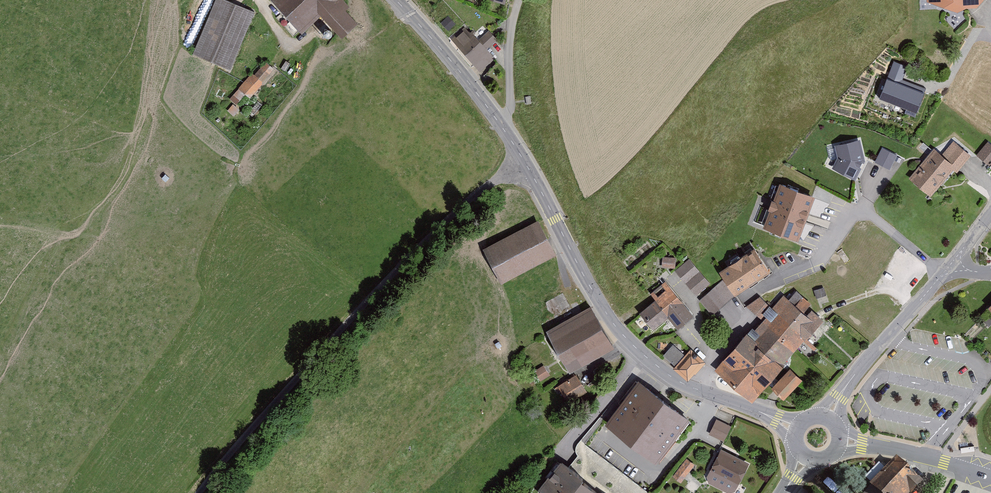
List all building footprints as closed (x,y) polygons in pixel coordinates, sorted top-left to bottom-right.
[(223,0),(216,0),(194,56),(231,71),(255,13),(223,0)] [(302,34),(321,17),(340,39),(355,25),(347,16),(353,10),(344,0),(271,0),(302,34)] [(933,3),(947,6),(960,11),(969,6),(981,7),(986,0),(933,0),(933,3)] [(466,26),(451,40),(482,73),(495,61),(486,52),(497,42),(489,34),(480,41),(466,26)] [(894,61),(887,78),(901,83),(908,66),(894,61)] [(251,76),(233,100),(239,105),(245,96),(250,100),(274,69),(267,64),(255,79),(251,76)] [(901,83),(887,78),(880,98),(917,111),(924,91),(901,83)] [(235,115),(240,107),(233,103),(228,110),(235,115)] [(860,138),(835,144),(836,157),(832,167),(853,180),(865,159),(860,138)] [(973,156),(954,140),(941,155),(934,149),(909,179),(931,196),(945,180),(947,182),(950,178),(948,177),(953,171),(957,175),(973,156)] [(988,142),(977,155),(990,166),(990,165),(990,145),(988,142)] [(896,153),(883,147),(875,163),(888,169),(896,153)] [(816,196),(778,181),(761,223),(799,238),(816,196)] [(535,222),(483,245),(499,281),(551,257),(535,222)] [(758,248),(723,269),(736,292),(772,271),(758,248)] [(677,258),(664,258),(663,268),(676,268),(677,258)] [(696,266),(681,278),(697,296),(711,284),(696,266)] [(724,280),(701,300),(714,315),(737,295),(724,280)] [(692,314),(671,287),(642,309),(656,326),(669,316),(677,326),(692,314)] [(785,293),(773,306),(809,338),(825,320),(809,306),(812,303),(798,290),(791,298),(785,293)] [(749,331),(716,368),(753,401),(809,338),(773,306),(761,296),(751,307),(766,319),(757,330),(754,327),(750,332),(749,331)] [(590,308),(544,334),(568,374),(613,348),(590,308)] [(674,345),(666,354),(677,364),(675,367),(692,380),(707,361),(693,349),(686,356),(674,345)] [(545,365),(536,371),(542,381),(551,375),(545,365)] [(792,369),(773,386),(784,398),(803,380),(792,369)] [(578,373),(559,385),(570,403),(589,391),(578,373)] [(693,418),(640,379),(608,422),(661,461),(693,418)] [(717,420),(709,435),(725,442),(732,427),(717,420)] [(748,461),(721,449),(707,481),(734,492),(748,461)] [(898,455),(870,484),(872,486),(865,492),(922,492),(917,488),(925,480),(905,461),(898,455)] [(687,458),(675,477),(682,482),(695,464),(687,458)] [(563,460),(541,488),(547,492),(606,492),(563,460)]
